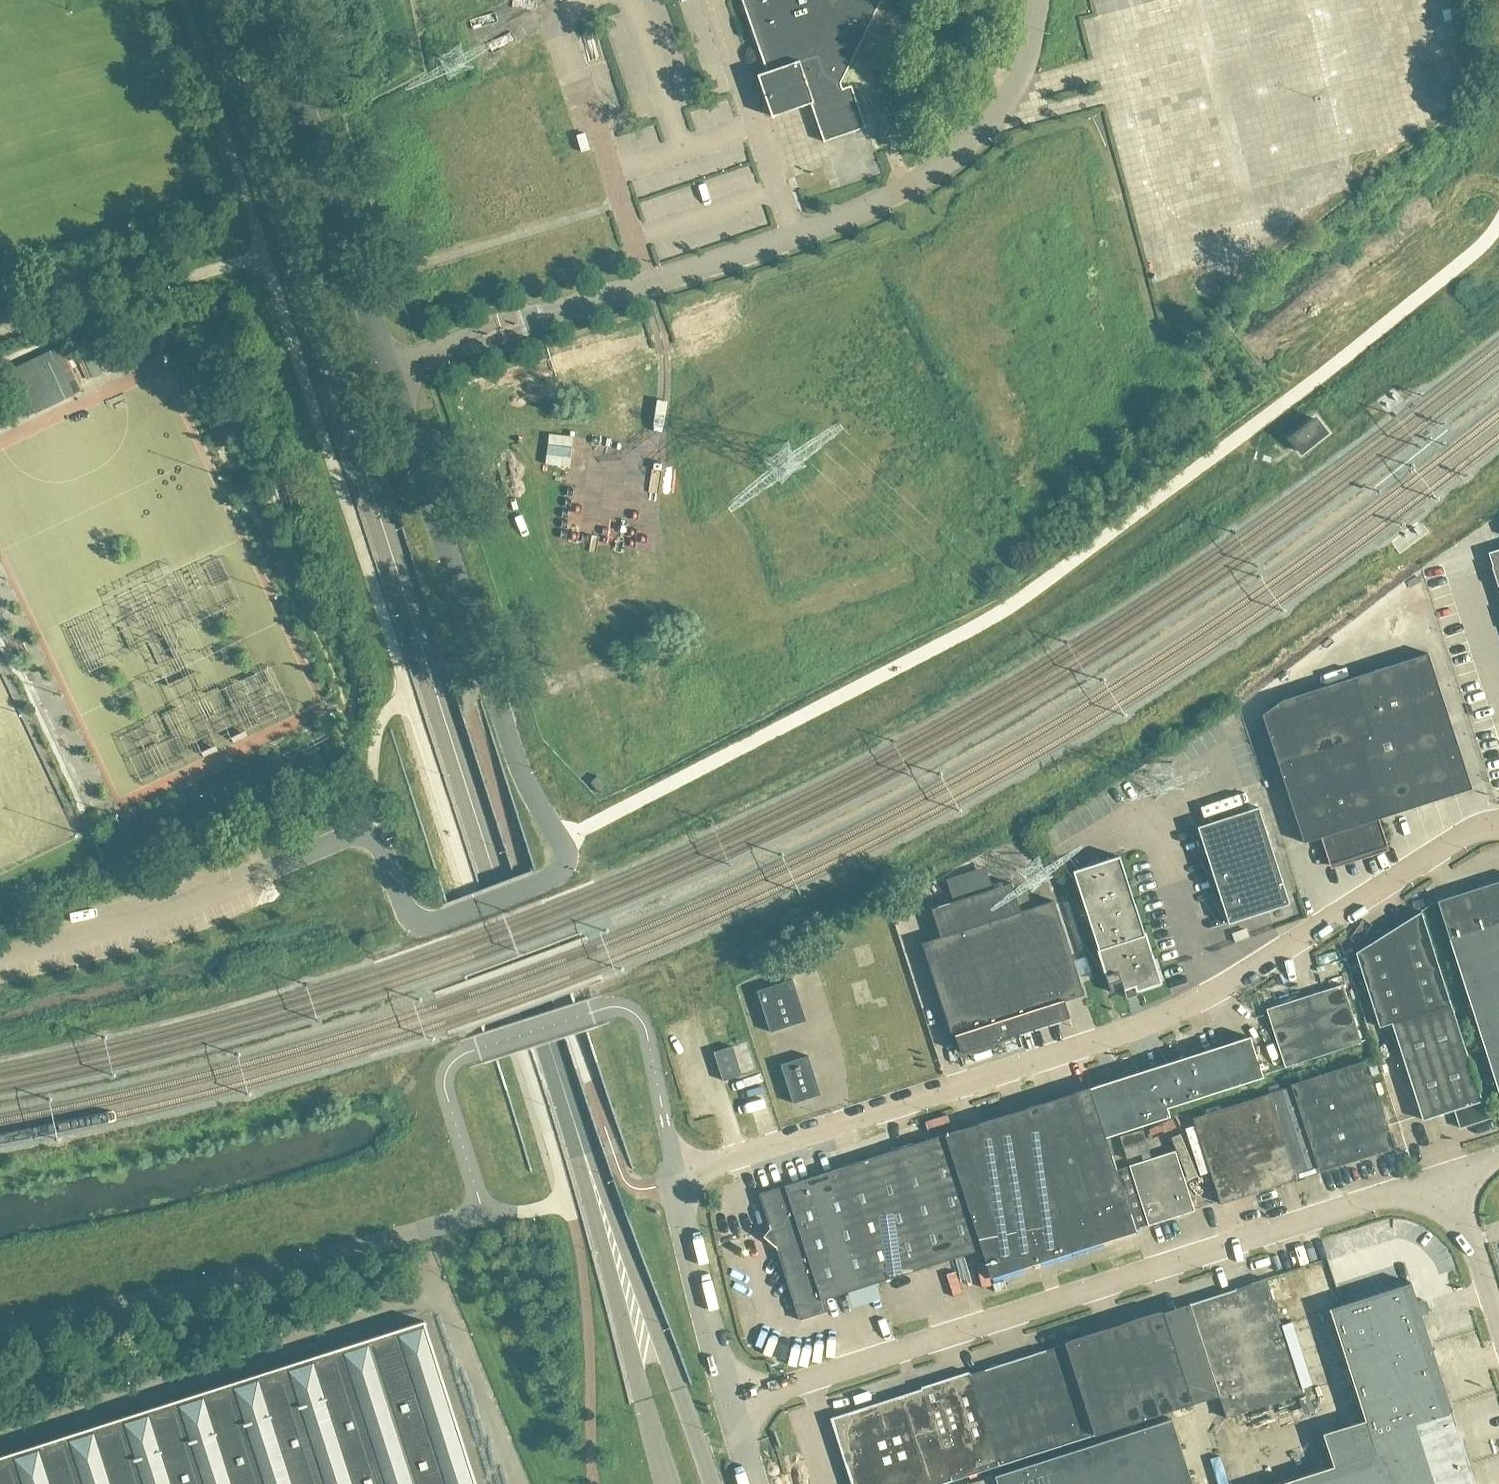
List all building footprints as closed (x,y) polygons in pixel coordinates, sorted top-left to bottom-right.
[(851,85),(842,88),(841,82),(877,8),(881,0),(742,0),(767,71),(757,74),(772,116),(810,103),(823,141),(866,127),(851,85)] [(62,344),(53,348),(74,393),(83,389),(75,372),(62,344)] [(13,367),(4,371),(17,398),(26,416),(35,412),(13,367)] [(1488,552),(1498,584),(1498,549),(1488,552)] [(1471,788),(1427,652),(1426,652),(1365,672),(1358,674),(1280,699),(1262,712),(1304,841),(1320,836),(1328,862),(1386,844),(1377,818),(1471,788)] [(608,785),(598,775),(590,782),(600,793),(608,785)] [(1290,903),(1259,806),(1198,826),(1229,923),(1290,903)] [(1136,991),(1162,982),(1146,931),(1144,932),(1120,855),(1073,870),(1098,947),(1096,947),(1105,974),(1111,991),(1114,992),(1125,989),(1126,993),(1136,989),(1136,991)] [(1438,900),(1450,938),(1498,922),(1498,880),(1438,900)] [(1084,993),(1053,899),(1020,910),(1011,882),(931,908),(940,937),(922,942),(959,1055),(969,1052),(972,1054),(992,1048),(994,1044),(1012,1039),(1011,1035),(1069,1016),(1063,999),(1084,993)] [(1451,1002),(1422,910),(1356,952),(1379,1026),(1381,1026),(1381,1025),(1392,1021),(1451,1002)] [(1450,938),(1498,1092),(1498,922),(1450,938)] [(804,1019),(792,980),(793,980),(792,978),(790,979),(791,980),(759,990),(759,989),(757,990),(757,992),(758,991),(766,1016),(770,1029),(770,1031),(772,1031),(772,1030),(803,1019),(804,1020),(806,1020),(805,1018),(804,1019)] [(1361,1042),(1343,984),(1267,1009),(1285,1066),(1361,1042)] [(1480,1092),(1451,1002),(1392,1021),(1423,1119),(1454,1109),(1460,1127),(1494,1116),(1486,1090),(1480,1092)] [(1185,1052),(1186,1056),(1116,1079),(1103,1083),(1119,1132),(1170,1116),(1167,1107),(1263,1076),(1250,1036),(1202,1051),(1201,1048),(1200,1047),(1186,1051),(1185,1052)] [(742,1074),(733,1045),(714,1051),(723,1080),(742,1074)] [(819,1092),(808,1058),(808,1057),(808,1055),(807,1055),(807,1056),(782,1064),(782,1063),(781,1064),(781,1066),(782,1066),(793,1101),(793,1103),(795,1102),(795,1101),(818,1094),(819,1095),(820,1094),(820,1092),(819,1092)] [(1292,1086),(1280,1090),(1308,1174),(1341,1163),(1393,1147),(1365,1060),(1291,1083),(1292,1086)] [(1116,1169),(1106,1137),(1119,1132),(1103,1083),(1089,1087),(1074,1092),(945,1134),(982,1249),(991,1277),(1136,1230),(1135,1228),(1116,1169)] [(1297,1178),(1308,1174),(1280,1090),(1193,1117),(1220,1203),(1297,1178)] [(1129,1165),(1116,1169),(1135,1228),(1148,1224),(1194,1209),(1175,1149),(1153,1157),(1144,1129),(1120,1137),(1127,1158),(1142,1153),(1144,1159),(1128,1164),(1129,1165)] [(982,1249),(945,1134),(787,1186),(787,1184),(759,1193),(769,1228),(763,1235),(777,1247),(801,1320),(827,1311),(823,1300),(982,1249)] [(1367,1184),(1391,1177),(1386,1159),(1362,1166),(1367,1184)] [(1302,1392),(1265,1278),(1188,1303),(1225,1417),(1302,1392)] [(1410,1281),(1329,1307),(1365,1419),(1323,1433),(1333,1465),(1273,1483),(1475,1483),(1420,1313),(1425,1311),(1428,1308),(1425,1299),(1421,1298),(1416,1299),(1410,1281)] [(1193,1403),(1164,1311),(1061,1344),(1090,1436),(1138,1420),(1193,1403)] [(898,1332),(915,1328),(913,1319),(896,1323),(898,1332)] [(424,1320),(0,1456),(0,1483),(476,1483),(424,1320)] [(1090,1436),(1061,1344),(971,1373),(999,1462),(1000,1465),(1027,1456),(1090,1436)] [(971,1373),(908,1393),(833,1418),(854,1483),(942,1483),(954,1480),(952,1476),(981,1467),(999,1462),(971,1373)] [(966,1483),(1193,1483),(1171,1417),(1139,1428),(1138,1420),(1090,1436),(1027,1456),(1030,1463),(966,1483)]
